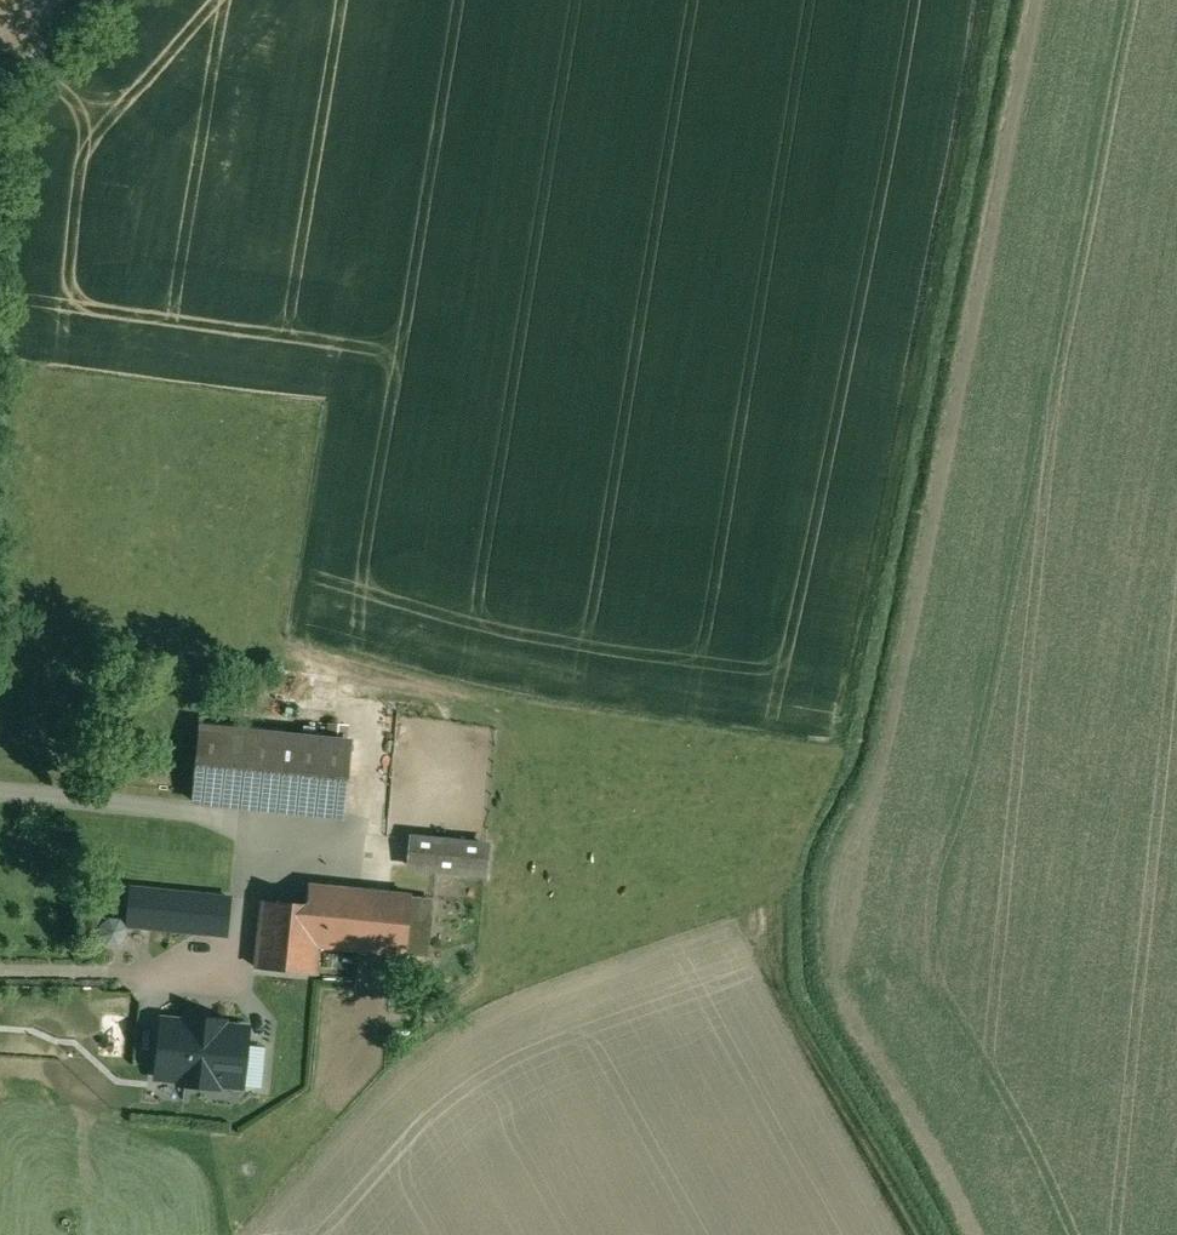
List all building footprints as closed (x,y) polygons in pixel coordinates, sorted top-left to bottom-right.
[(349,742),(202,728),(195,801),(342,816),(349,742)] [(443,841),(419,838),(416,867),(440,870),(443,841)] [(307,904),(262,900),(257,940),(301,945),(301,946),(319,948),(320,945),(406,954),(411,896),(308,886),(307,904)] [(230,898),(131,887),(127,925),(226,935),(230,898)] [(428,897),(411,896),(406,954),(422,955),(428,897)] [(301,945),(257,940),(256,956),(247,955),(242,1007),(318,1015),(324,963),(318,962),(319,948),(301,946),(301,945)] [(264,1030),(188,1019),(181,1076),(255,1088),(264,1030)]
